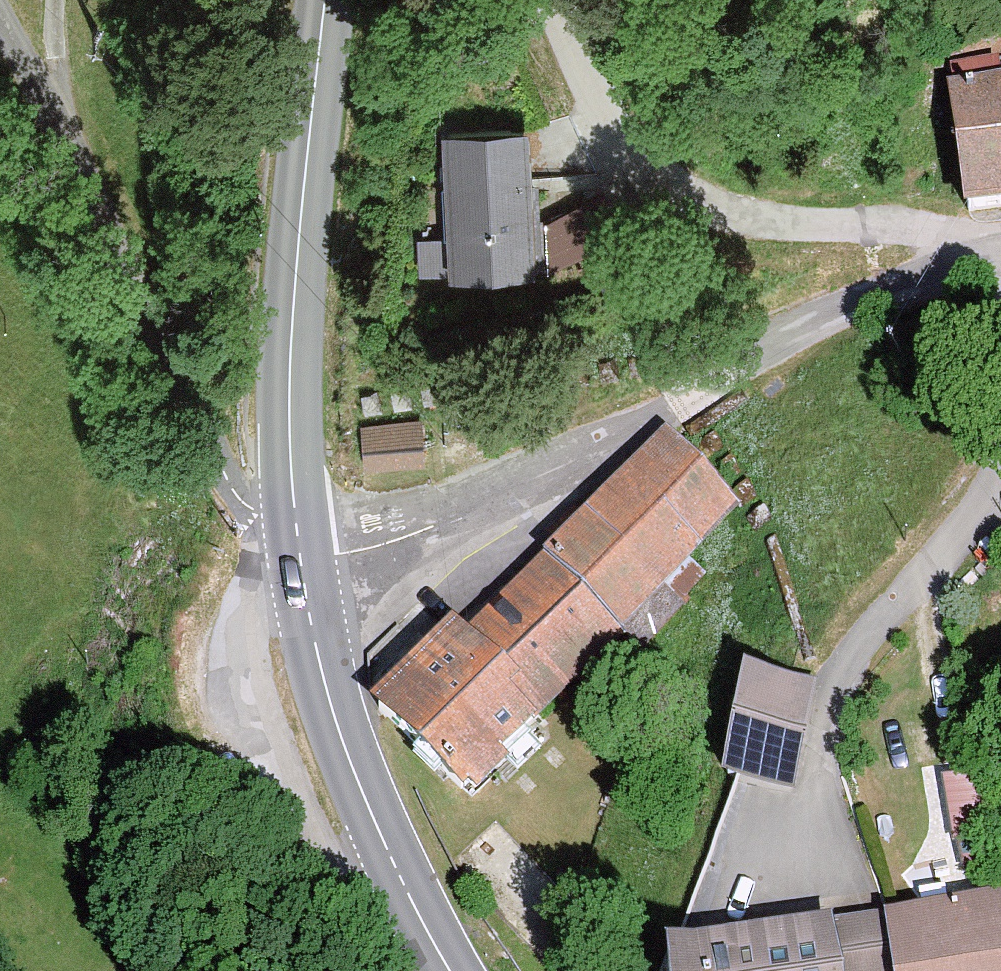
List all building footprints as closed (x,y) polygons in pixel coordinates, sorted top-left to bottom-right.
[(965,214),(1000,210),(1000,60),(948,66),(965,214)] [(447,271),(533,269),(530,124),(445,126),(447,271)] [(364,467),(427,461),(423,418),(360,424),(364,467)] [(367,707),(462,793),(466,789),(478,800),(510,768),(499,757),(536,719),(539,722),(625,635),(640,650),(713,576),(694,557),(742,509),(663,433),(464,636),(452,623),(367,707)] [(801,793),(820,683),(742,670),(724,780),(801,793)] [(979,772),(942,779),(954,845),(991,838),(979,772)] [(885,913),(893,970),(1000,970),(1000,897),(885,913)] [(669,970),(893,970),(885,913),(665,942),(669,970)]
